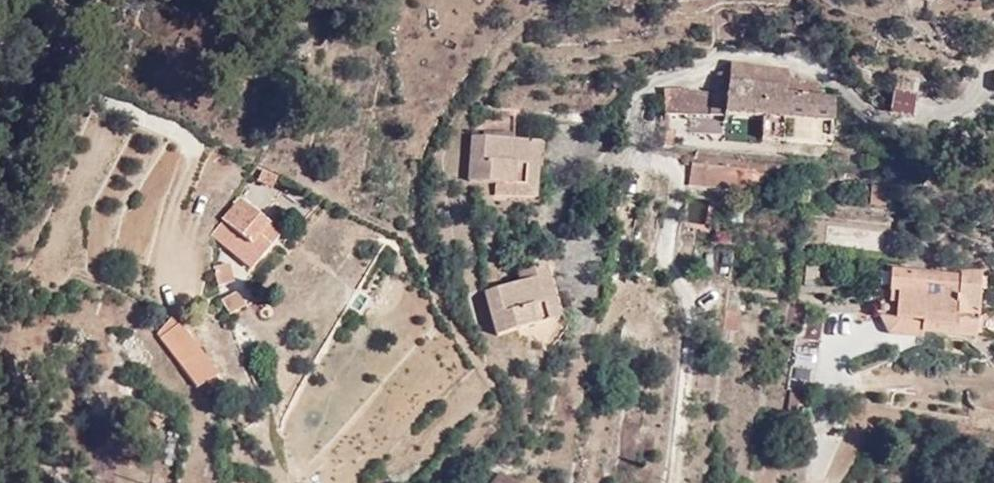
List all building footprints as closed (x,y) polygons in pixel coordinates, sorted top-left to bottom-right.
[(780,124),(835,127),(836,96),(832,96),(789,95),(790,78),(790,67),(731,64),(730,72),(727,121),(761,123),(761,139),(779,140),(780,124)] [(722,94),(668,93),(666,117),(727,121),(730,72),(723,71),(722,94)] [(789,95),(832,96),(832,81),(790,78),(789,95)] [(912,118),(912,96),(890,94),(889,117),(912,118)] [(486,130),(514,133),(516,116),(520,116),(521,107),(516,107),(488,105),(486,130)] [(497,183),(525,186),(528,140),(514,139),(514,133),(486,130),(486,136),(472,135),(468,181),(497,183)] [(508,194),(533,195),(537,140),(528,140),(525,186),(497,183),(497,193),(508,194)] [(508,200),(539,203),(544,141),(537,140),(533,195),(508,194),(508,200)] [(269,186),(275,174),(260,165),(254,178),(269,186)] [(691,168),(690,188),(750,190),(751,187),(762,187),(762,174),(751,174),(751,170),(691,168)] [(885,206),(886,189),(870,188),(869,205),(885,206)] [(246,209),(232,200),(212,223),(219,230),(214,238),(242,264),(257,247),(260,249),(274,233),(264,223),(266,220),(249,206),(246,209)] [(225,276),(221,258),(206,262),(209,280),(225,276)] [(804,265),(801,288),(814,289),(817,267),(804,265)] [(520,274),(523,286),(538,282),(548,324),(556,322),(544,269),(520,274)] [(960,273),(960,279),(891,270),(887,295),(874,295),(869,300),(867,305),(867,309),(874,317),(878,317),(882,329),(887,339),(914,342),(915,333),(974,338),(981,277),(960,273)] [(538,282),(523,286),(488,293),(497,336),(548,324),(538,282)] [(237,302),(230,286),(214,293),(222,309),(237,302)] [(199,391),(218,376),(213,368),(216,364),(173,313),(150,332),(199,391)] [(736,313),(720,313),(720,331),(735,332),(736,313)] [(807,411),(809,389),(788,387),(786,409),(807,411)] [(802,472),(825,478),(835,440),(812,434),(802,472)] [(495,474),(488,482),(508,482),(495,474)]
